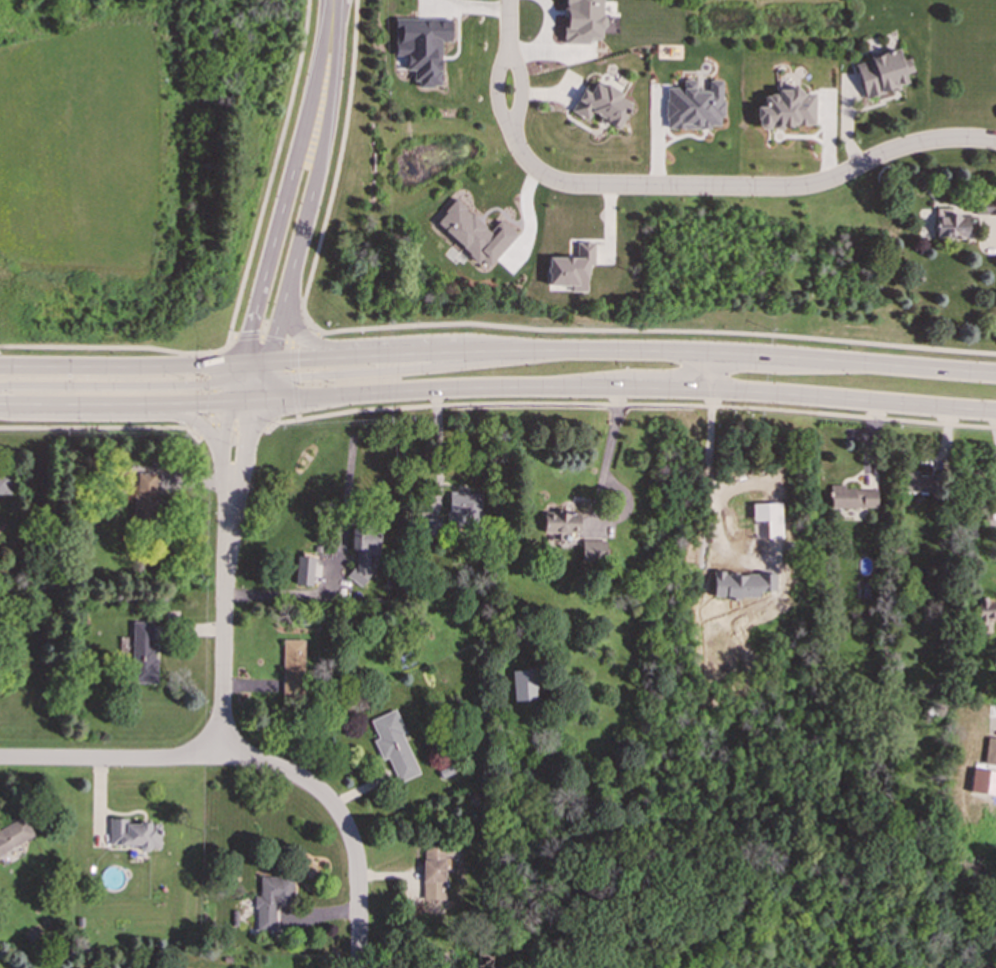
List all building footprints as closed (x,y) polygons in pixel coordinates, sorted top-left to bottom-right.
[(564,43),(589,43),(589,39),(602,39),(601,0),(564,0),(564,43)] [(440,87),(440,41),(450,41),(450,19),(395,19),(394,56),(406,56),(406,70),(415,70),(415,86),(440,87)] [(863,96),(907,86),(905,73),(913,72),(910,58),(901,60),(899,50),(855,61),(863,96)] [(722,80),(708,79),(708,92),(696,91),(696,79),(683,79),(683,87),(665,87),(665,128),(719,128),(719,117),(722,117),(722,80)] [(570,111),(587,120),(591,114),(618,129),(632,103),(619,96),(621,92),(605,83),(603,87),(595,82),(589,93),(582,89),(570,111)] [(815,126),(814,89),(778,91),(778,94),(764,94),(764,106),(757,106),(757,127),(815,126)] [(978,199),(979,215),(995,214),(995,198),(978,199)] [(488,266),(517,234),(500,219),(490,230),(456,199),(435,222),(479,262),(482,260),(488,266)] [(968,239),(969,216),(958,216),(958,208),(936,207),(935,237),(968,239)] [(588,265),(593,265),(594,242),(576,242),(576,257),(548,256),(548,285),(571,285),(571,291),(587,292),(588,265)] [(902,492),(938,491),(937,474),(919,474),(919,471),(902,471),(902,492)] [(9,472),(0,472),(0,496),(9,496),(9,472)] [(159,473),(135,472),(134,519),(158,519),(159,473)] [(876,489),(844,489),(844,484),(830,485),(830,507),(876,507),(876,489)] [(448,522),(467,523),(467,492),(448,492),(448,522)] [(579,533),(579,511),(543,510),(543,532),(579,533)] [(351,549),(353,549),(353,581),(368,582),(369,554),(379,554),(379,527),(351,526),(351,549)] [(581,560),(606,561),(607,538),(582,537),(581,560)] [(313,557),(296,556),(295,584),(313,585),(313,557)] [(713,598),(759,597),(758,591),(775,591),(775,572),(712,573),(713,598)] [(989,603),(989,598),(977,598),(978,634),(988,633),(988,618),(995,618),(995,603),(989,603)] [(155,621),(132,621),(132,683),(154,683),(155,621)] [(304,640),(283,639),(282,706),(303,706),(304,640)] [(513,700),(536,699),(535,669),(511,670),(513,700)] [(369,720),(377,738),(373,739),(381,760),(387,757),(397,782),(418,773),(402,733),(404,732),(395,709),(369,720)] [(988,736),(982,762),(995,765),(995,738),(988,736)] [(109,846),(160,847),(160,823),(128,823),(128,818),(109,818),(109,846)] [(25,819),(0,831),(0,854),(34,837),(25,819)] [(423,900),(446,899),(445,859),(458,859),(458,846),(422,846),(423,900)] [(255,930),(278,930),(278,905),(292,905),(292,877),(259,877),(259,896),(255,896),(255,930)]
